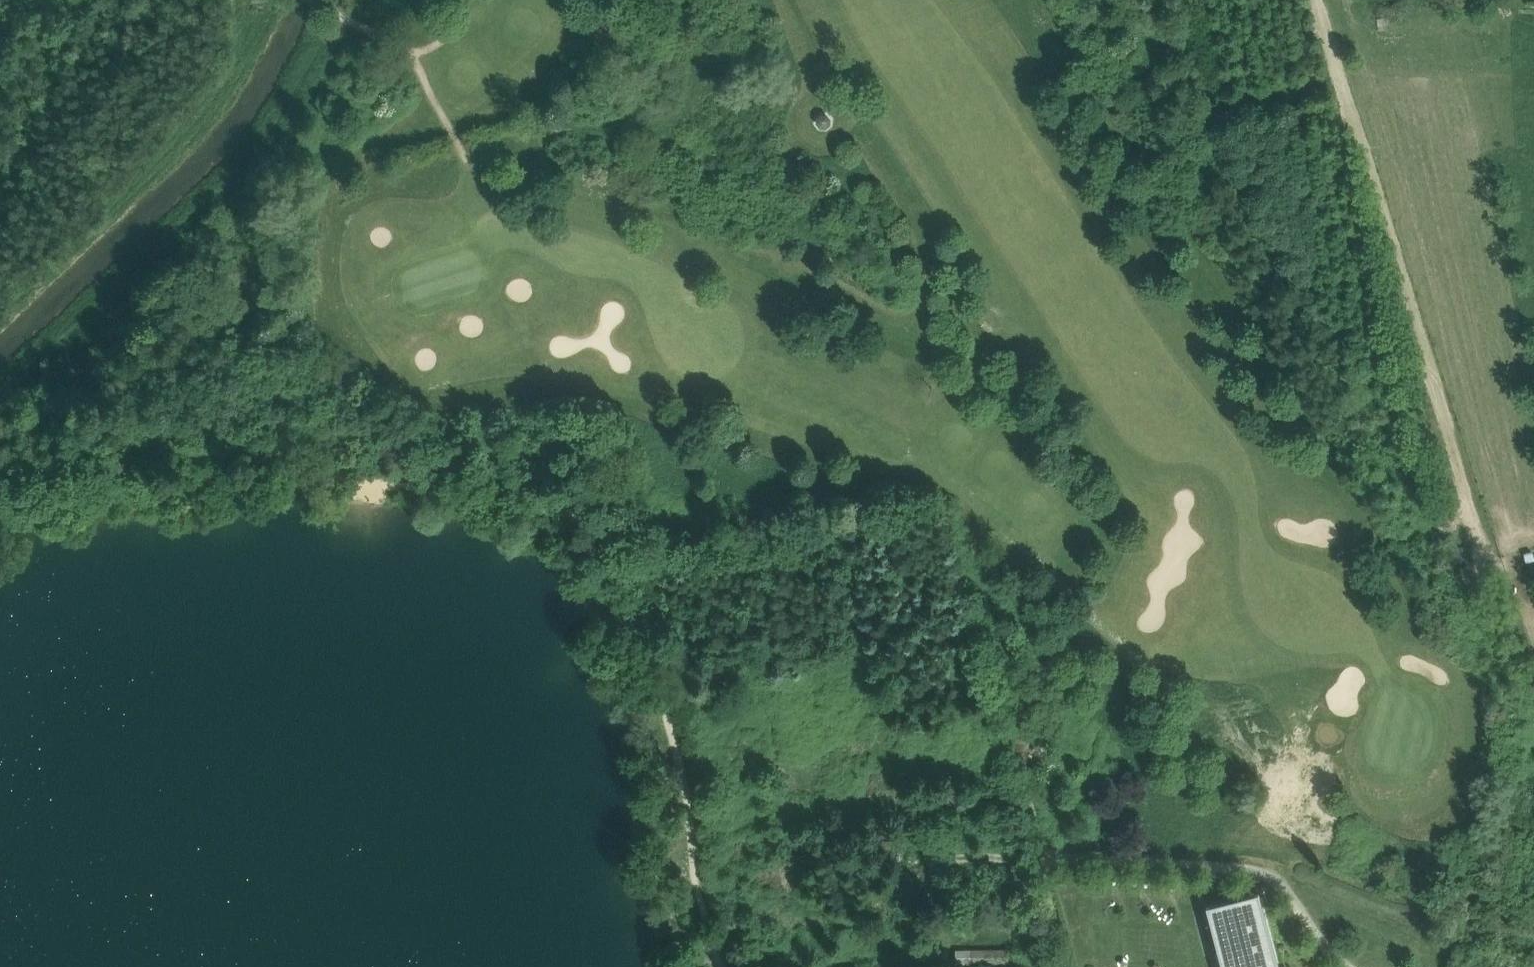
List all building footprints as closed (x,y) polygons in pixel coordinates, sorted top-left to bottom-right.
[(1206,905),(1222,966),(1278,966),(1259,891),(1206,905)]
